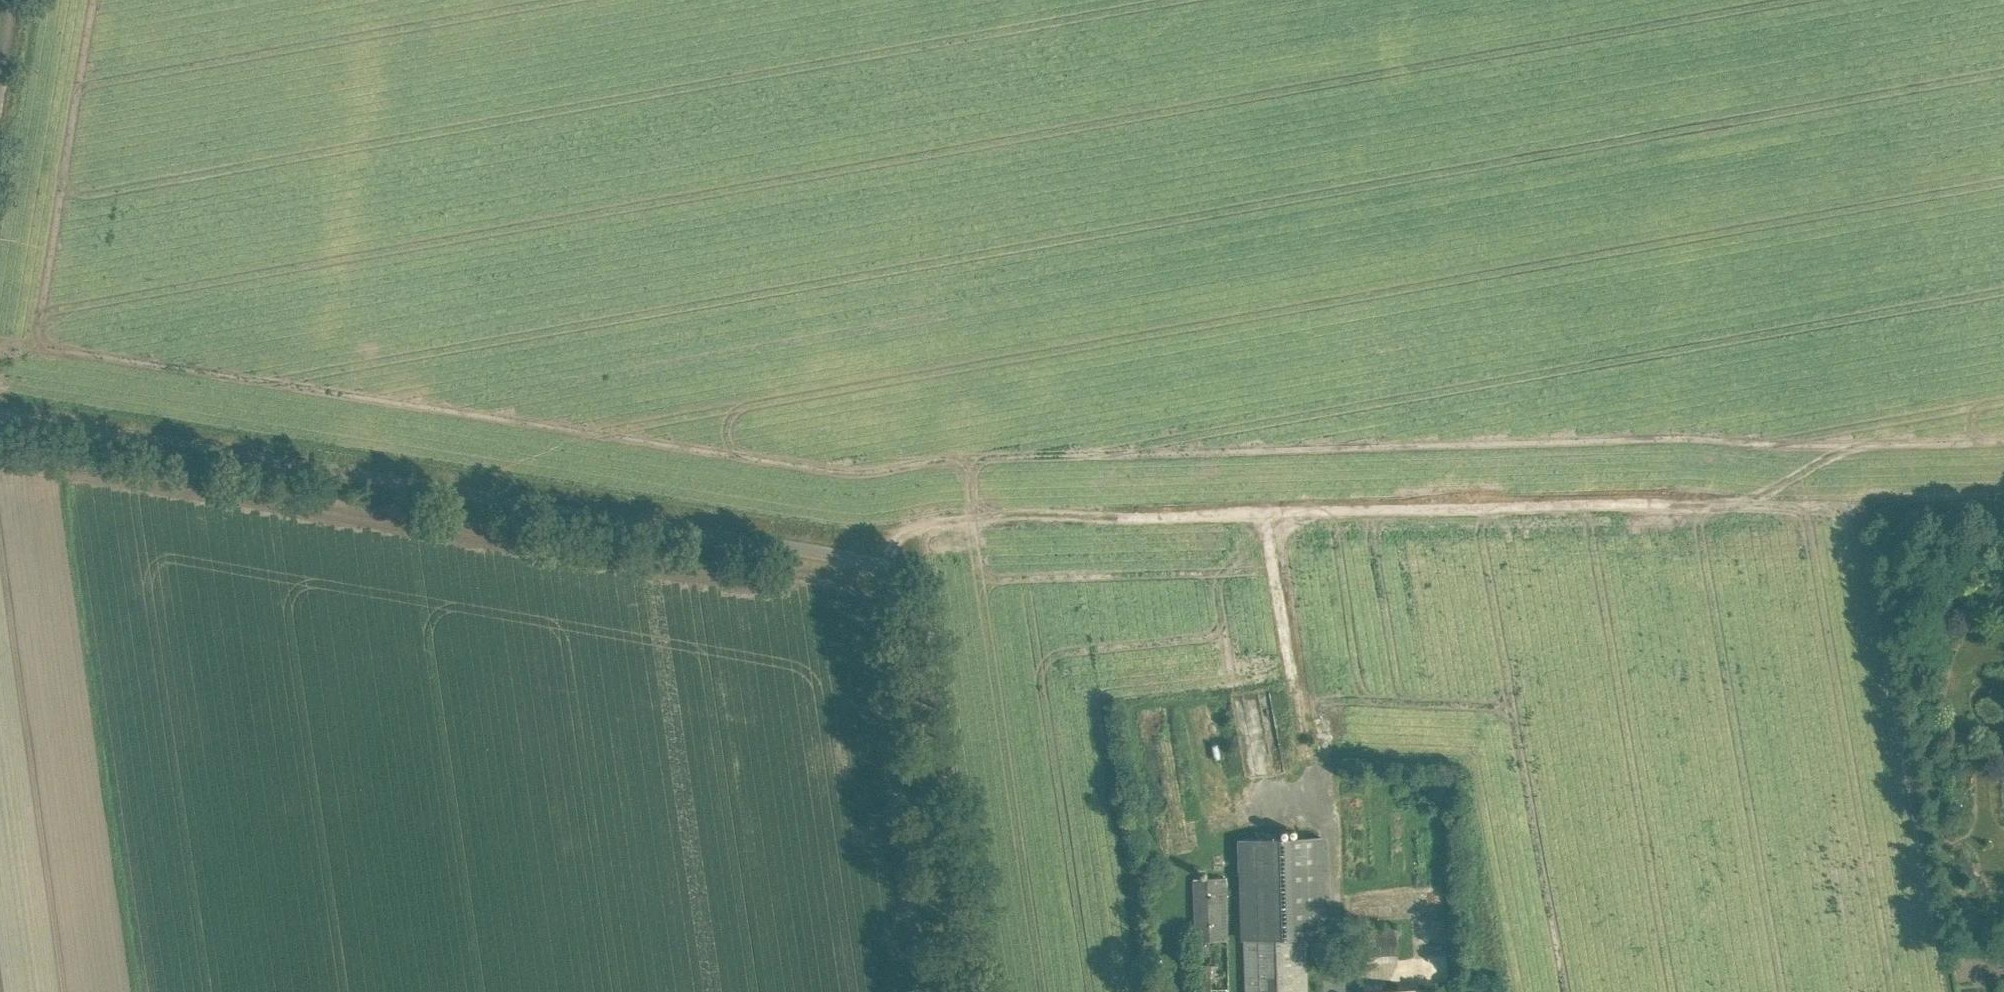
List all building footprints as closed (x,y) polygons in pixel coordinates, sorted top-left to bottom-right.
[(1305,936),(1325,935),(1322,836),(1239,839),(1242,938),(1245,937),(1245,941),(1239,941),(1240,991),(1306,991),(1305,936)] [(1226,877),(1193,878),(1197,991),(1229,991),(1226,877)] [(1351,960),(1397,958),(1396,927),(1350,929),(1351,960)]
